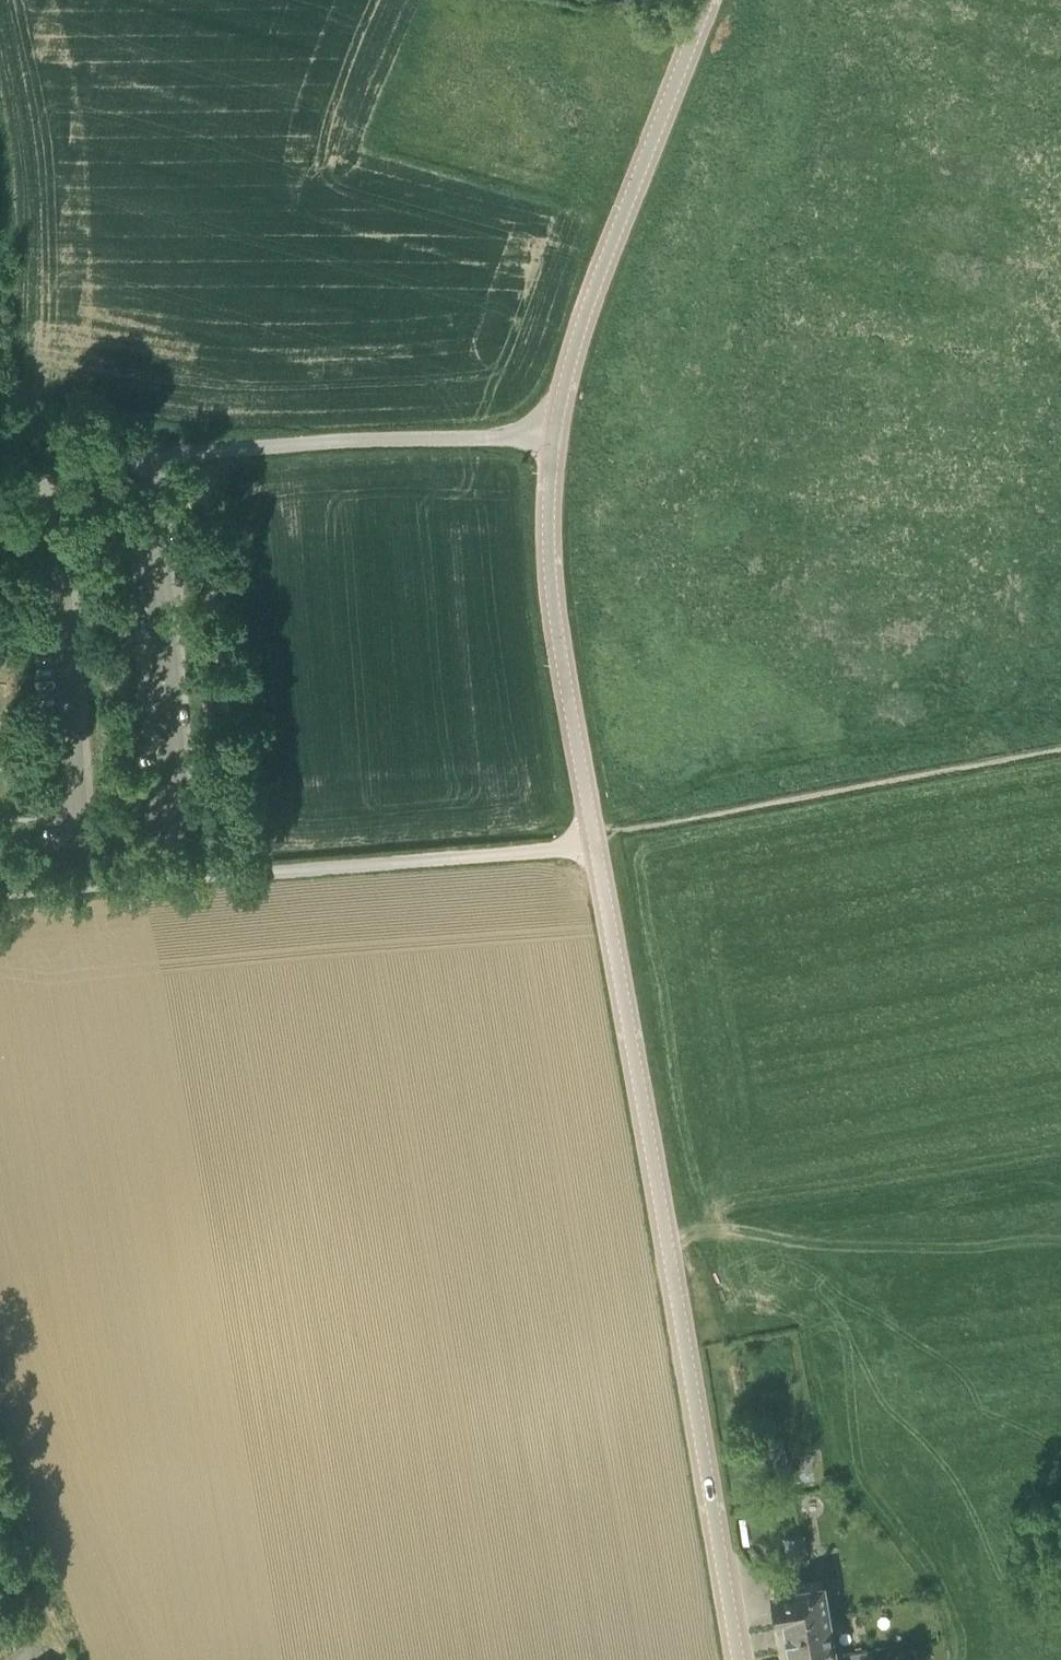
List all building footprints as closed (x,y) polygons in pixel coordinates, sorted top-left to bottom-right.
[(786,1536),(791,1564),(812,1560),(806,1532),(786,1536)] [(836,1650),(831,1616),(825,1580),(775,1588),(778,1611),(784,1609),(787,1623),(793,1659),(838,1659),(836,1650)] [(14,1643),(5,1630),(0,1634),(0,1647),(3,1651),(14,1643)]
